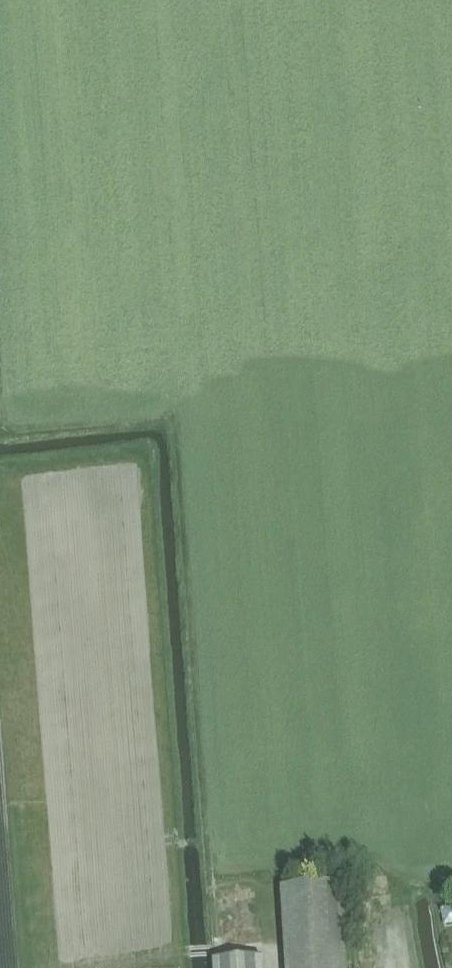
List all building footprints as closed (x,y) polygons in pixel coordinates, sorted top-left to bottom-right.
[(282,890),(287,967),(348,967),(342,886),(282,890)] [(263,958),(214,961),(215,967),(263,967),(263,958)]
